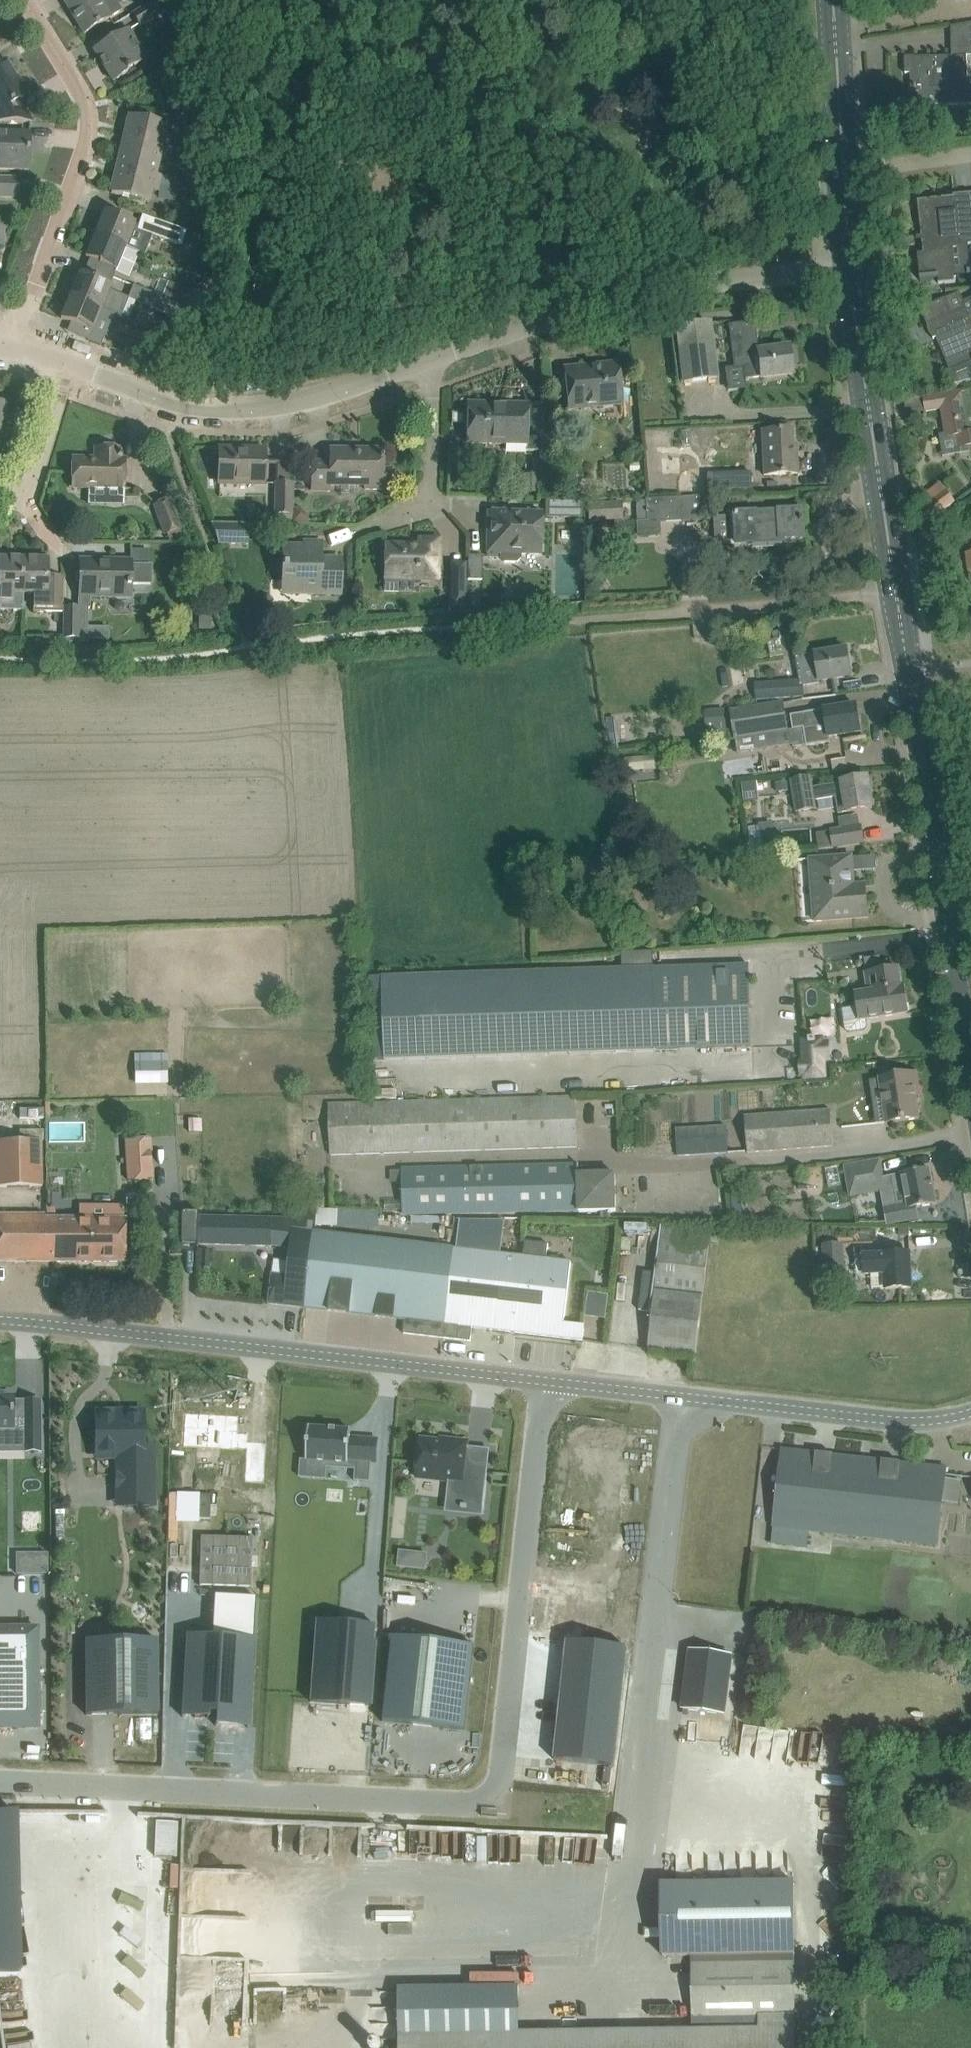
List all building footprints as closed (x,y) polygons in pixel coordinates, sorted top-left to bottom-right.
[(99,0),(71,0),(65,3),(84,34),(122,11),(116,0),(100,0),(99,0)] [(141,25),(162,12),(155,1),(134,14),(141,25)] [(113,81),(130,71),(129,69),(147,58),(130,29),(95,51),(113,81)] [(905,60),(905,74),(915,74),(915,86),(911,86),(912,106),(970,104),(970,81),(968,81),(967,50),(954,50),(954,57),(914,58),(914,60),(905,60)] [(20,100),(25,96),(18,84),(20,82),(7,61),(0,65),(0,121),(32,122),(20,100)] [(177,147),(179,140),(165,137),(168,125),(130,115),(126,135),(176,147),(177,147)] [(30,134),(0,133),(0,169),(29,170),(30,134)] [(173,155),(175,152),(176,147),(126,135),(121,154),(159,164),(161,153),(166,154),(166,153),(173,155)] [(169,187),(171,178),(160,176),(160,175),(156,174),(159,164),(121,154),(116,175),(162,185),(169,187)] [(112,193),(131,198),(149,202),(152,191),(156,192),(160,193),(162,185),(116,175),(112,193)] [(19,197),(20,180),(0,179),(0,197),(19,197)] [(919,279),(937,277),(937,283),(953,281),(950,245),(970,243),(970,192),(954,194),(954,196),(918,199),(923,251),(916,252),(919,279)] [(127,247),(136,225),(104,212),(95,234),(127,247)] [(187,231),(147,217),(142,216),(137,230),(182,246),(187,231)] [(129,279),(139,254),(126,249),(127,247),(95,234),(86,257),(117,270),(116,274),(129,279)] [(190,258),(187,262),(187,267),(192,271),(197,270),(200,266),(200,261),(196,257),(190,258)] [(73,288),(70,297),(101,309),(114,314),(122,317),(129,299),(109,290),(111,286),(79,273),(73,288)] [(191,291),(184,306),(191,308),(199,312),(205,297),(191,291)] [(964,302),(960,293),(921,309),(928,326),(931,324),(935,335),(934,336),(935,338),(936,338),(950,371),(970,363),(970,299),(964,302)] [(157,295),(151,308),(166,314),(186,322),(191,308),(184,306),(162,297),(157,295)] [(110,325),(114,314),(101,309),(70,297),(61,319),(92,331),(97,319),(110,325)] [(757,351),(753,323),(730,326),(735,368),(743,367),(745,380),(772,376),(792,374),(789,347),(757,351)] [(684,383),(716,379),(709,324),(677,328),(684,383)] [(568,410),(622,405),(618,364),(564,369),(568,410)] [(923,397),(926,412),(941,409),(946,438),(957,436),(959,448),(970,446),(970,389),(923,397)] [(527,444),(528,404),(468,403),(467,443),(527,444)] [(16,409),(15,426),(24,426),(29,410),(16,409)] [(793,457),(791,430),(762,431),(764,475),(797,474),(797,457),(793,457)] [(95,458),(73,458),(73,460),(68,460),(68,491),(75,491),(75,489),(108,489),(108,501),(121,501),(122,489),(124,489),(124,459),(121,458),(121,448),(96,448),(95,458)] [(265,485),(265,469),(265,449),(220,448),(219,484),(265,485)] [(383,469),(383,450),(329,450),(329,462),(311,462),(311,490),(330,490),(330,485),(364,485),(364,489),(393,489),(393,469),(383,469)] [(708,494),(751,491),(750,472),(707,475),(708,494)] [(541,494),(542,475),(522,475),(521,493),(541,494)] [(275,515),(275,525),(283,525),(288,525),(291,525),(291,524),(292,515),(292,514),(292,508),(292,483),(276,483),(275,514),(275,515)] [(600,483),(586,484),(586,498),(601,498),(600,483)] [(954,502),(943,487),(918,506),(929,521),(954,502)] [(637,535),(661,534),(659,523),(711,520),(709,495),(646,499),(647,521),(637,522),(637,535)] [(582,518),(582,501),(547,500),(547,517),(582,518)] [(184,536),(181,529),(170,501),(156,506),(166,534),(168,534),(171,542),(184,536)] [(292,515),(291,524),(295,524),(308,524),(308,516),(302,508),(292,508),(292,514),(292,515)] [(800,518),(799,510),(777,511),(777,512),(754,513),(754,511),(734,513),(735,544),(781,541),(781,538),(800,537),(800,522),(801,522),(801,518),(800,518)] [(541,554),(542,513),(489,512),(488,556),(500,557),(500,558),(504,562),(517,563),(521,559),(521,554),(541,554)] [(219,545),(248,545),(249,524),(211,524),(219,545)] [(439,560),(439,540),(419,539),(419,545),(385,544),(385,564),(385,579),(384,592),(399,592),(400,586),(415,587),(415,579),(438,580),(439,560)] [(321,558),(321,541),(303,541),(303,546),(284,546),(283,585),(311,585),(311,594),(340,595),(341,559),(321,558)] [(480,580),(481,555),(468,555),(467,580),(480,580)] [(24,560),(0,559),(0,566),(0,619),(1,610),(23,610),(23,593),(24,560)] [(24,560),(23,593),(34,594),(34,612),(63,612),(63,577),(48,577),(48,560),(24,560)] [(131,561),(81,561),(80,596),(130,597),(130,584),(151,585),(151,565),(131,564),(131,561)] [(465,609),(466,579),(450,578),(449,609),(465,609)] [(80,644),(80,638),(81,608),(65,608),(64,643),(80,644)] [(200,613),(200,630),(211,630),(211,613),(200,613)] [(851,676),(847,649),(796,657),(799,673),(803,673),(804,683),(831,679),(851,676)] [(756,701),(804,697),(802,680),(755,683),(756,701)] [(736,739),(787,731),(783,703),(731,711),(736,739)] [(860,732),(856,705),(805,713),(791,715),(793,730),(804,729),(807,746),(831,742),(830,737),(860,732)] [(708,738),(727,736),(725,709),(706,711),(708,738)] [(626,772),(656,770),(655,757),(625,759),(626,772)] [(782,772),(782,758),(737,759),(737,773),(782,772)] [(813,788),(811,778),(790,781),(795,814),(817,810),(816,801),(836,798),(839,814),(847,813),(873,809),(868,778),(842,783),(813,788)] [(787,781),(777,781),(777,791),(787,790),(787,781)] [(756,783),(741,784),(743,798),(758,797),(756,783)] [(829,831),(816,833),(819,850),(832,848),(864,843),(862,826),(860,826),(840,829),(829,831)] [(759,842),(748,842),(749,851),(760,850),(759,842)] [(854,885),(852,856),(810,859),(815,922),(868,917),(866,884),(854,885)] [(657,936),(651,931),(644,933),(643,940),(648,945),(655,943),(657,936)] [(372,1061),(385,1060),(752,1048),(749,965),(382,977),(368,978),(372,1061)] [(901,986),(899,969),(866,974),(868,992),(856,994),(858,1007),(842,1010),(845,1023),(846,1031),(848,1032),(864,1030),(867,1027),(866,1020),(907,1014),(903,986),(901,986)] [(826,1036),(802,1038),(803,1050),(804,1080),(829,1078),(828,1069),(826,1036)] [(134,1083),(168,1083),(167,1052),(134,1052),(134,1083)] [(878,1079),(885,1124),(919,1119),(915,1090),(919,1089),(917,1073),(878,1079)] [(576,1099),(374,1105),(373,1093),(361,1093),(362,1106),(330,1107),(331,1156),(577,1149),(576,1099)] [(748,1155),(833,1147),(829,1110),(745,1118),(748,1155)] [(189,1118),(189,1132),(201,1131),(201,1118),(189,1118)] [(678,1157),(727,1154),(726,1126),(677,1129),(678,1157)] [(126,1180),(153,1179),(151,1135),(125,1136),(126,1180)] [(42,1187),(41,1141),(0,1142),(0,1188),(42,1187)] [(849,1197),(884,1191),(879,1162),(844,1168),(849,1197)] [(579,1175),(579,1166),(402,1170),(402,1171),(391,1171),(391,1184),(403,1184),(403,1201),(385,1202),(385,1211),(403,1211),(403,1217),(580,1212),(616,1212),(616,1174),(579,1175)] [(897,1205),(884,1207),(888,1225),(919,1220),(917,1208),(936,1204),(930,1169),(910,1173),(902,1174),(892,1176),(897,1205)] [(55,1261),(55,1219),(55,1208),(46,1208),(46,1216),(0,1215),(0,1261),(55,1261)] [(183,1216),(182,1244),(197,1244),(273,1246),(290,1248),(290,1249),(287,1276),(272,1275),(271,1285),(269,1304),(306,1309),(321,1310),(323,1296),(308,1294),(315,1231),(316,1210),(299,1210),(291,1210),(291,1218),(273,1218),(198,1216),(198,1213),(183,1212),(183,1216)] [(55,1219),(55,1261),(125,1262),(125,1242),(125,1219),(123,1219),(79,1219),(78,1219),(78,1215),(73,1215),(73,1219),(55,1219)] [(315,1231),(308,1294),(323,1296),(321,1310),(405,1320),(403,1334),(471,1342),(472,1333),(472,1328),(584,1340),(586,1327),(564,1324),(572,1263),(546,1260),(548,1244),(525,1241),(523,1257),(499,1254),(504,1220),(460,1219),(456,1249),(453,1248),(315,1231)] [(696,1354),(699,1334),(711,1230),(663,1224),(648,1349),(696,1354)] [(825,1272),(844,1271),(843,1245),(824,1246),(825,1272)] [(201,1250),(201,1266),(210,1266),(210,1250),(201,1250)] [(911,1288),(910,1254),(885,1255),(863,1256),(863,1270),(871,1270),(872,1289),(885,1287),(886,1289),(911,1288)] [(25,1435),(25,1451),(40,1451),(40,1418),(12,1419),(12,1400),(12,1397),(3,1397),(3,1394),(0,1394),(0,1435),(25,1435)] [(190,1412),(185,1446),(249,1450),(246,1482),(266,1483),(269,1441),(253,1439),(255,1425),(245,1426),(246,1416),(190,1412)] [(97,1418),(97,1452),(123,1452),(124,1504),(153,1504),(153,1453),(153,1447),(143,1447),(143,1418),(142,1418),(97,1418)] [(307,1461),(307,1462),(348,1465),(356,1465),(354,1481),(370,1483),(371,1474),(372,1463),(372,1459),(364,1459),(364,1457),(365,1443),(350,1442),(351,1438),(351,1430),(309,1427),(307,1454),(307,1461)] [(421,1440),(417,1475),(436,1477),(436,1480),(448,1481),(456,1482),(455,1494),(480,1496),(479,1507),(483,1507),(487,1471),(464,1469),(467,1447),(467,1442),(449,1440),(448,1443),(421,1440)] [(809,1531),(937,1546),(946,1467),(782,1449),(773,1527),(809,1531)] [(807,1547),(809,1531),(773,1527),(771,1543),(807,1547)] [(223,1637),(181,1637),(186,1715),(222,1715),(228,1716),(228,1729),(248,1729),(250,1609),(222,1607),(223,1637)] [(38,1729),(37,1629),(0,1629),(0,1729),(38,1729)] [(316,1637),(313,1721),(368,1721),(372,1637),(316,1637)] [(474,1646),(391,1637),(382,1721),(465,1730),(474,1646)] [(158,1640),(86,1641),(86,1716),(158,1715),(158,1640)] [(568,1642),(555,1761),(614,1767),(627,1648),(568,1642)] [(688,1649),(681,1710),(726,1715),(734,1655),(688,1649)] [(175,1856),(176,1823),(155,1822),(154,1856),(175,1856)] [(920,1867),(914,1874),(920,1880),(926,1873),(920,1867)] [(691,1956),(794,1954),(793,1880),(659,1882),(660,1956),(691,1956)] [(399,1989),(400,2047),(796,2047),(794,1954),(691,1956),(692,2017),(759,2016),(759,2031),(519,2034),(519,1987),(399,1989)]
